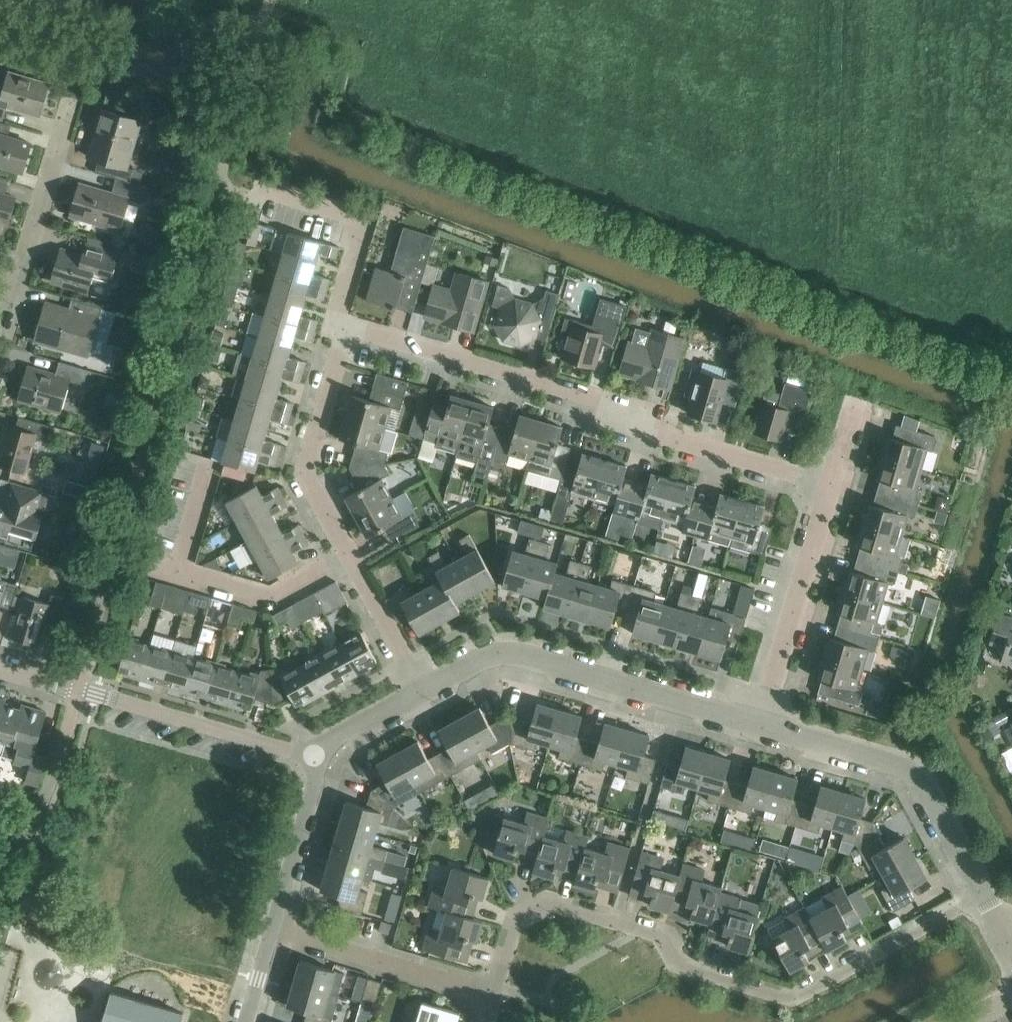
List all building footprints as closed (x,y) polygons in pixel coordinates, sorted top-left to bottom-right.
[(29,78),(8,72),(2,91),(0,90),(0,115),(3,116),(6,104),(40,114),(48,84),(29,78)] [(95,172),(116,178),(129,182),(133,169),(127,167),(141,120),(102,109),(95,132),(100,134),(93,158),(98,160),(95,172)] [(161,112),(158,119),(167,122),(169,115),(161,112)] [(0,121),(0,165),(23,171),(31,143),(2,134),(5,123),(0,121)] [(129,197),(141,200),(145,186),(129,182),(116,178),(112,191),(80,182),(70,216),(119,230),(129,197)] [(3,220),(8,222),(15,197),(0,192),(0,231),(3,220)] [(255,245),(261,224),(245,219),(239,238),(239,240),(248,243),(255,245)] [(376,267),(366,300),(396,309),(399,300),(415,305),(435,235),(404,226),(391,271),(376,267)] [(336,258),(339,246),(289,232),(283,253),(316,262),(319,253),(336,258)] [(243,262),(248,243),(239,240),(233,259),(243,262)] [(118,254),(86,244),(83,258),(60,251),(52,280),(88,290),(92,279),(109,284),(118,254)] [(313,273),(316,262),(283,253),(277,274),(327,288),(330,278),(313,273)] [(153,258),(148,273),(158,276),(163,261),(153,258)] [(443,321),(443,322),(473,331),(488,281),(457,272),(452,290),(434,285),(425,316),(443,321)] [(324,299),(327,288),(277,274),(271,294),(304,304),(307,294),(324,299)] [(227,282),(221,303),(233,306),(238,285),(227,282)] [(301,314),(304,304),(271,294),(265,315),(253,311),(253,312),(315,330),(318,319),(301,314)] [(102,307),(72,298),(68,310),(45,303),(35,338),(89,354),(102,307)] [(540,328),(550,330),(557,306),(547,303),(544,314),(540,316),(533,303),(516,298),(500,307),(495,324),(504,340),(521,345),(537,336),(540,328)] [(568,337),(563,358),(595,367),(601,343),(613,347),(625,305),(601,299),(594,326),(573,320),(572,325),(566,323),(563,336),(568,337)] [(230,311),(220,308),(216,323),(225,326),(230,311)] [(312,340),(315,330),(253,312),(247,332),(259,336),(292,346),(295,335),(312,340)] [(653,329),(651,333),(637,329),(633,343),(629,342),(620,373),(639,378),(638,379),(670,389),(685,338),(653,329)] [(289,356),(292,346),(259,336),(247,332),(241,354),(253,357),(303,372),(306,361),(289,356)] [(210,345),(207,356),(219,360),(223,348),(210,345)] [(303,372),(253,357),(247,378),(279,387),(283,377),(300,382),(303,372)] [(738,398),(745,373),(748,362),(742,360),(739,371),(726,368),(723,378),(693,369),(686,394),(693,396),(688,413),(717,421),(724,394),(738,398)] [(28,367),(19,398),(61,410),(70,380),(84,384),(88,369),(59,361),(55,375),(28,367)] [(279,387),(247,378),(238,375),(232,396),(241,399),(291,413),(294,402),(277,397),(279,387)] [(401,409),(405,396),(408,385),(381,378),(374,401),(353,395),(347,416),(385,427),(391,406),(401,409)] [(790,412),(804,416),(812,390),(786,382),(778,407),(762,403),(754,431),(783,440),(790,412)] [(458,452),(473,401),(451,394),(445,415),(432,411),(424,439),(426,439),(422,450),(434,453),(436,446),(458,452)] [(288,423),(291,413),(241,399),(235,420),(267,429),(270,418),(288,423)] [(473,401),(458,452),(456,456),(478,462),(474,474),(487,478),(501,431),(488,428),(494,407),(473,401)] [(530,459),(541,420),(520,414),(514,435),(501,431),(487,478),(488,478),(494,459),(506,462),(509,453),(530,459)] [(905,415),(902,426),(917,430),(920,420),(905,415)] [(55,426),(19,416),(16,427),(9,425),(0,458),(0,464),(25,472),(35,437),(50,442),(55,426)] [(379,449),(385,427),(347,416),(340,438),(361,444),(355,467),(385,464),(389,451),(379,449)] [(264,439),(267,429),(235,420),(228,441),(278,455),(282,444),(264,439)] [(541,420),(530,459),(527,468),(562,478),(564,471),(570,451),(557,447),(563,427),(541,420)] [(893,438),(890,437),(887,445),(885,444),(881,457),(921,468),(927,449),(932,451),(935,449),(938,436),(917,430),(902,426),(897,424),(893,438)] [(276,465),(278,455),(228,441),(222,461),(225,462),(237,466),(255,471),(258,460),(276,465)] [(594,498),(605,460),(583,453),(577,474),(564,471),(562,478),(557,495),(571,499),(573,492),(594,498)] [(921,468),(881,457),(877,469),(880,470),(878,478),(881,479),(877,492),(919,504),(922,492),(920,489),(916,487),(921,468)] [(627,466),(605,460),(594,498),(615,504),(613,511),(626,515),(633,491),(621,487),(627,466)] [(225,462),(222,474),(234,478),(237,466),(225,462)] [(357,517),(392,497),(382,478),(390,473),(385,464),(355,467),(365,486),(346,497),(357,517)] [(645,494),(633,491),(626,515),(639,519),(639,522),(660,528),(663,518),(674,480),(651,473),(645,494)] [(90,499),(93,487),(67,480),(63,491),(90,499)] [(695,535),(702,511),(690,507),(696,486),(674,480),(663,518),(684,524),(682,531),(695,535)] [(48,493),(11,482),(5,501),(0,499),(0,533),(6,535),(8,528),(36,536),(48,493)] [(237,520),(283,495),(278,486),(262,495),(257,484),(227,501),(237,520)] [(915,516),(919,504),(877,492),(873,505),(870,504),(868,512),(865,511),(861,523),(902,535),(907,516),(912,517),(915,516)] [(702,511),(695,535),(730,545),(743,500),(720,493),(714,514),(702,511)] [(288,505),(283,495),(237,520),(248,540),(278,523),(273,514),(288,505)] [(940,496),(936,508),(949,512),(952,499),(940,496)] [(403,517),(392,497),(357,517),(368,536),(387,526),(393,538),(418,524),(411,512),(403,517)] [(730,545),(764,555),(771,531),(759,527),(765,506),(743,500),(730,545)] [(77,503),(75,513),(86,516),(89,507),(77,503)] [(541,507),(539,516),(550,519),(553,511),(541,507)] [(938,510),(935,520),(945,523),(948,513),(938,510)] [(258,559),(304,534),(299,524),(283,533),(278,523),(248,540),(258,559)] [(902,535),(861,523),(858,535),(861,536),(858,545),(861,545),(857,558),(899,571),(903,559),(901,556),(896,554),(902,535)] [(468,554),(458,559),(475,591),(495,580),(470,533),(460,539),(468,554)] [(309,543),(304,534),(258,559),(269,578),(299,562),(293,552),(309,543)] [(525,591),(540,540),(530,537),(525,553),(513,550),(503,585),(525,591)] [(554,572),(555,572),(558,563),(546,559),(550,543),(540,540),(525,591),(546,597),(547,598),(554,572)] [(475,591),(458,559),(447,565),(438,551),(429,556),(433,565),(459,611),(460,610),(455,602),(475,591)] [(218,556),(202,565),(224,571),(218,556)] [(896,583),(899,571),(857,558),(854,571),(851,571),(848,579),(846,578),(842,590),(882,602),(888,583),(892,584),(896,583)] [(566,613),(581,562),(571,559),(566,575),(555,572),(554,572),(547,598),(546,597),(544,606),(566,613)] [(588,620),(599,585),(587,581),(591,565),(581,562),(566,613),(588,620)] [(459,611),(433,565),(425,569),(433,584),(422,590),(440,622),(459,611)] [(617,606),(627,609),(635,585),(613,579),(610,588),(599,585),(588,620),(611,626),(617,606)] [(329,596),(341,590),(336,580),(313,593),(319,603),(325,614),(336,608),(329,596)] [(17,589),(18,584),(6,581),(4,591),(0,590),(0,605),(11,608),(17,589)] [(165,595),(168,584),(157,581),(150,604),(161,607),(165,595)] [(183,613),(187,602),(190,590),(168,584),(165,595),(161,607),(183,613)] [(742,584),(738,598),(751,602),(755,588),(742,584)] [(655,639),(665,604),(654,601),(656,591),(635,585),(627,609),(638,613),(633,632),(655,639)] [(440,622),(422,590),(411,596),(407,588),(386,599),(398,621),(409,615),(419,633),(440,622)] [(209,608),(212,597),(190,590),(187,602),(209,608)] [(882,602),(842,590),(838,602),(841,603),(839,611),(842,612),(838,625),(880,637),(883,626),(881,622),(877,621),(882,602)] [(677,645),(692,594),(682,591),(677,607),(665,604),(655,639),(677,645)] [(311,608),(319,603),(313,593),(294,603),(303,621),(315,615),(311,608)] [(56,622),(63,597),(52,594),(49,604),(23,596),(11,636),(37,644),(45,618),(56,622)] [(699,652),(709,617),(697,613),(702,597),(692,594),(677,645),(699,652)] [(212,597),(209,608),(204,624),(226,630),(230,614),(234,603),(212,597)] [(252,621),(256,609),(234,603),(230,614),(252,621)] [(303,621),(294,603),(273,615),(279,625),(288,620),(292,627),(303,621)] [(739,642),(743,627),(746,617),(723,611),(721,620),(709,617),(699,652),(721,658),(727,638),(739,642)] [(1011,663),(1011,618),(999,614),(991,642),(996,643),(1004,657),(1003,660),(1011,663)] [(876,649),(880,637),(838,625),(834,638),(831,637),(829,646),(826,645),(822,657),(863,669),(868,650),(873,651),(876,649)] [(352,637),(341,643),(358,674),(372,666),(371,664),(377,660),(360,630),(351,635),(352,637)] [(140,678),(150,645),(138,641),(139,639),(129,636),(119,670),(126,672),(125,674),(140,678)] [(358,674),(341,643),(330,649),(329,647),(320,652),(337,683),(343,680),(344,682),(358,674)] [(163,682),(173,649),(163,646),(163,648),(150,645),(140,678),(156,683),(157,681),(163,682)] [(184,691),(194,657),(182,654),(183,652),(173,649),(163,682),(170,684),(169,687),(184,691)] [(337,683),(320,652),(311,657),(312,659),(301,665),(318,696),(332,688),(331,686),(337,683)] [(207,695),(217,662),(207,659),(206,661),(194,657),(184,691),(200,696),(201,693),(207,695)] [(863,669),(822,657),(819,669),(822,670),(819,678),(822,679),(818,693),(860,705),(863,692),(862,689),(857,688),(863,669)] [(229,704),(238,670),(226,667),(227,664),(217,662),(207,695),(213,697),(213,699),(229,704)] [(318,696),(301,665),(290,671),(289,669),(281,674),(277,668),(269,669),(276,704),(291,696),(296,705),(303,701),(304,704),(318,696)] [(276,704),(269,669),(261,670),(260,674),(251,671),(250,674),(238,670),(229,704),(244,709),(244,706),(251,708),(254,698),(276,704)] [(21,709),(5,704),(5,702),(4,701),(0,717),(0,758),(1,759),(2,755),(15,758),(14,761),(31,766),(26,781),(39,785),(47,757),(34,754),(47,711),(26,705),(25,710),(21,709)] [(550,744),(560,709),(538,703),(532,722),(507,715),(510,743),(535,750),(538,741),(550,744)] [(480,707),(460,718),(477,750),(488,744),(492,752),(510,743),(507,715),(490,725),(480,707)] [(583,716),(560,709),(550,744),(561,747),(559,757),(581,763),(588,739),(577,735),(583,716)] [(1006,711),(994,717),(998,726),(1011,719),(1006,711)] [(477,750),(460,718),(439,729),(449,747),(439,753),(451,775),(471,764),(466,756),(477,750)] [(617,764),(628,729),(605,722),(599,742),(588,739),(581,763),(603,769),(606,760),(617,764)] [(650,735),(628,729),(617,764),(629,767),(626,776),(650,783),(657,759),(644,755),(650,735)] [(418,741),(398,752),(415,784),(426,778),(431,786),(451,775),(439,753),(428,759),(418,741)] [(698,787),(709,752),(686,746),(680,765),(668,762),(661,786),(684,793),(687,784),(698,787)] [(415,784),(398,752),(377,763),(387,781),(372,790),(393,807),(409,798),(405,790),(415,784)] [(731,759),(709,752),(698,787),(710,791),(708,800),(730,806),(737,782),(725,779),(731,759)] [(766,807),(776,772),(754,765),(748,785),(737,782),(730,806),(752,813),(754,803),(766,807)] [(799,779),(776,772),(766,807),(778,810),(775,819),(797,826),(804,802),(793,798),(799,779)] [(834,826),(844,792),(821,785),(815,805),(804,802),(797,826),(819,832),(822,823),(834,826)] [(388,824),(393,807),(372,790),(367,806),(347,801),(340,823),(375,833),(379,822),(388,824)] [(866,798),(844,792),(834,826),(845,830),(843,839),(856,843),(873,822),(860,818),(866,798)] [(654,809),(651,821),(665,825),(668,813),(654,809)] [(544,835),(545,835),(550,818),(527,811),(524,823),(504,817),(501,827),(490,824),(486,839),(497,842),(494,853),(515,859),(516,854),(536,860),(537,860),(544,835)] [(887,846),(873,822),(856,843),(859,848),(865,858),(870,869),(878,864),(884,875),(916,857),(905,837),(887,846)] [(375,833),(340,823),(334,845),(385,860),(388,850),(372,845),(375,833)] [(585,847),(586,847),(589,836),(567,829),(564,841),(545,835),(544,835),(537,860),(536,860),(533,871),(554,877),(556,872),(576,878),(585,847)] [(723,829),(719,842),(728,845),(732,832),(723,829)] [(618,890),(631,848),(608,841),(605,853),(586,847),(585,847),(576,878),(574,883),(596,889),(597,884),(618,890)] [(411,844),(409,851),(416,853),(418,846),(411,844)] [(385,860),(334,845),(328,867),(363,877),(366,865),(382,870),(385,860)] [(779,845),(776,855),(787,858),(790,848),(779,845)] [(801,849),(791,846),(787,860),(797,863),(801,849)] [(859,848),(851,852),(857,863),(865,858),(859,848)] [(680,875),(661,869),(664,858),(642,851),(630,894),(651,900),(650,905),(671,911),(672,906),(680,875)] [(928,878),(916,857),(884,875),(890,885),(882,890),(893,911),(916,899),(910,888),(928,878)] [(386,860),(382,873),(393,876),(396,863),(386,860)] [(721,892),(723,887),(702,881),(706,870),(683,863),(680,875),(672,906),(692,912),(691,917),(711,923),(712,923),(721,892)] [(363,877),(328,867),(321,890),(341,895),(337,907),(362,914),(368,891),(359,889),(363,877)] [(429,905),(447,910),(483,921),(483,920),(472,917),(478,897),(483,898),(489,877),(453,867),(447,887),(436,883),(429,905)] [(829,907),(811,917),(826,945),(826,946),(828,950),(847,939),(845,935),(864,924),(843,886),(823,897),(829,907)] [(762,904),(721,892),(712,923),(711,923),(708,934),(729,940),(727,945),(748,951),(762,904)] [(390,903),(385,918),(394,921),(399,905),(390,903)] [(791,928),(773,938),(790,971),(810,960),(807,956),(826,946),(826,945),(811,917),(805,906),(785,917),(791,928)] [(477,941),(483,921),(447,910),(442,930),(430,927),(424,949),(466,961),(472,940),(477,941)] [(899,915),(889,920),(894,929),(903,924),(899,915)] [(392,923),(382,920),(379,930),(389,933),(392,923)] [(9,929),(0,927),(0,942),(5,944),(9,929)] [(301,960),(294,982),(329,993),(332,981),(342,984),(345,973),(301,960)] [(368,978),(363,997),(361,1002),(375,1006),(382,982),(368,978)] [(329,993),(294,982),(288,1005),(308,1011),(304,1021),(305,1021),(331,1021),(335,1007),(326,1004),(329,993)] [(184,1013),(111,991),(102,1021),(181,1021),(184,1013)] [(461,1013),(423,1002),(417,1021),(458,1021),(461,1013)]
